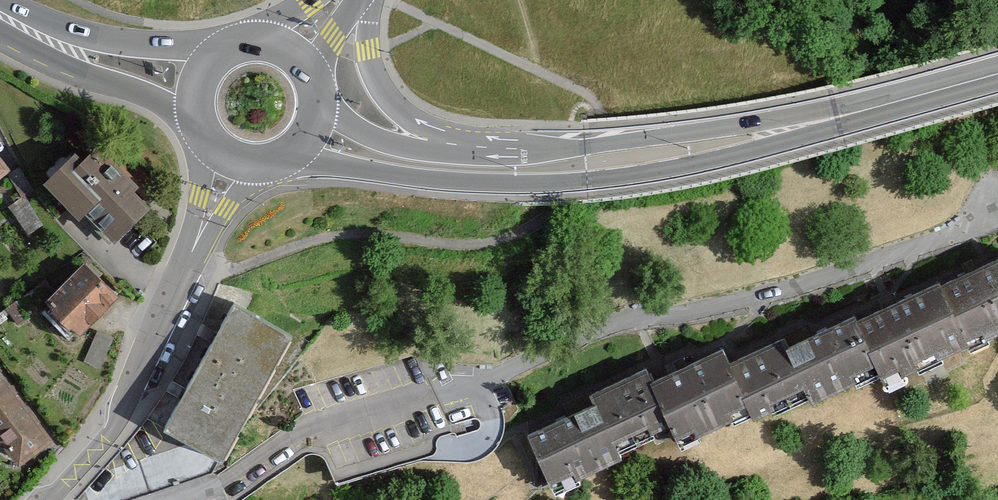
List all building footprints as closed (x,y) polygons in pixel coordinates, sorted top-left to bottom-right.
[(63,142),(30,172),(63,208),(76,197),(102,225),(134,197),(120,180),(124,176),(86,135),(69,149),(63,142)] [(957,335),(997,316),(997,241),(929,272),(954,329),(957,335)] [(71,253),(33,291),(69,327),(107,289),(71,253)] [(866,357),(870,367),(954,329),(929,272),(926,268),(842,306),(866,357)] [(228,295),(158,417),(213,448),(282,326),(228,295)] [(739,396),(746,411),(866,357),(842,306),(840,301),(778,329),(776,323),(718,349),(739,396)] [(663,421),(667,429),(739,396),(718,349),(711,333),(638,366),(663,421)] [(512,421),(538,478),(663,421),(638,366),(634,357),(578,383),(581,390),(512,421)] [(7,456),(41,430),(0,377),(0,448),(7,456)]
